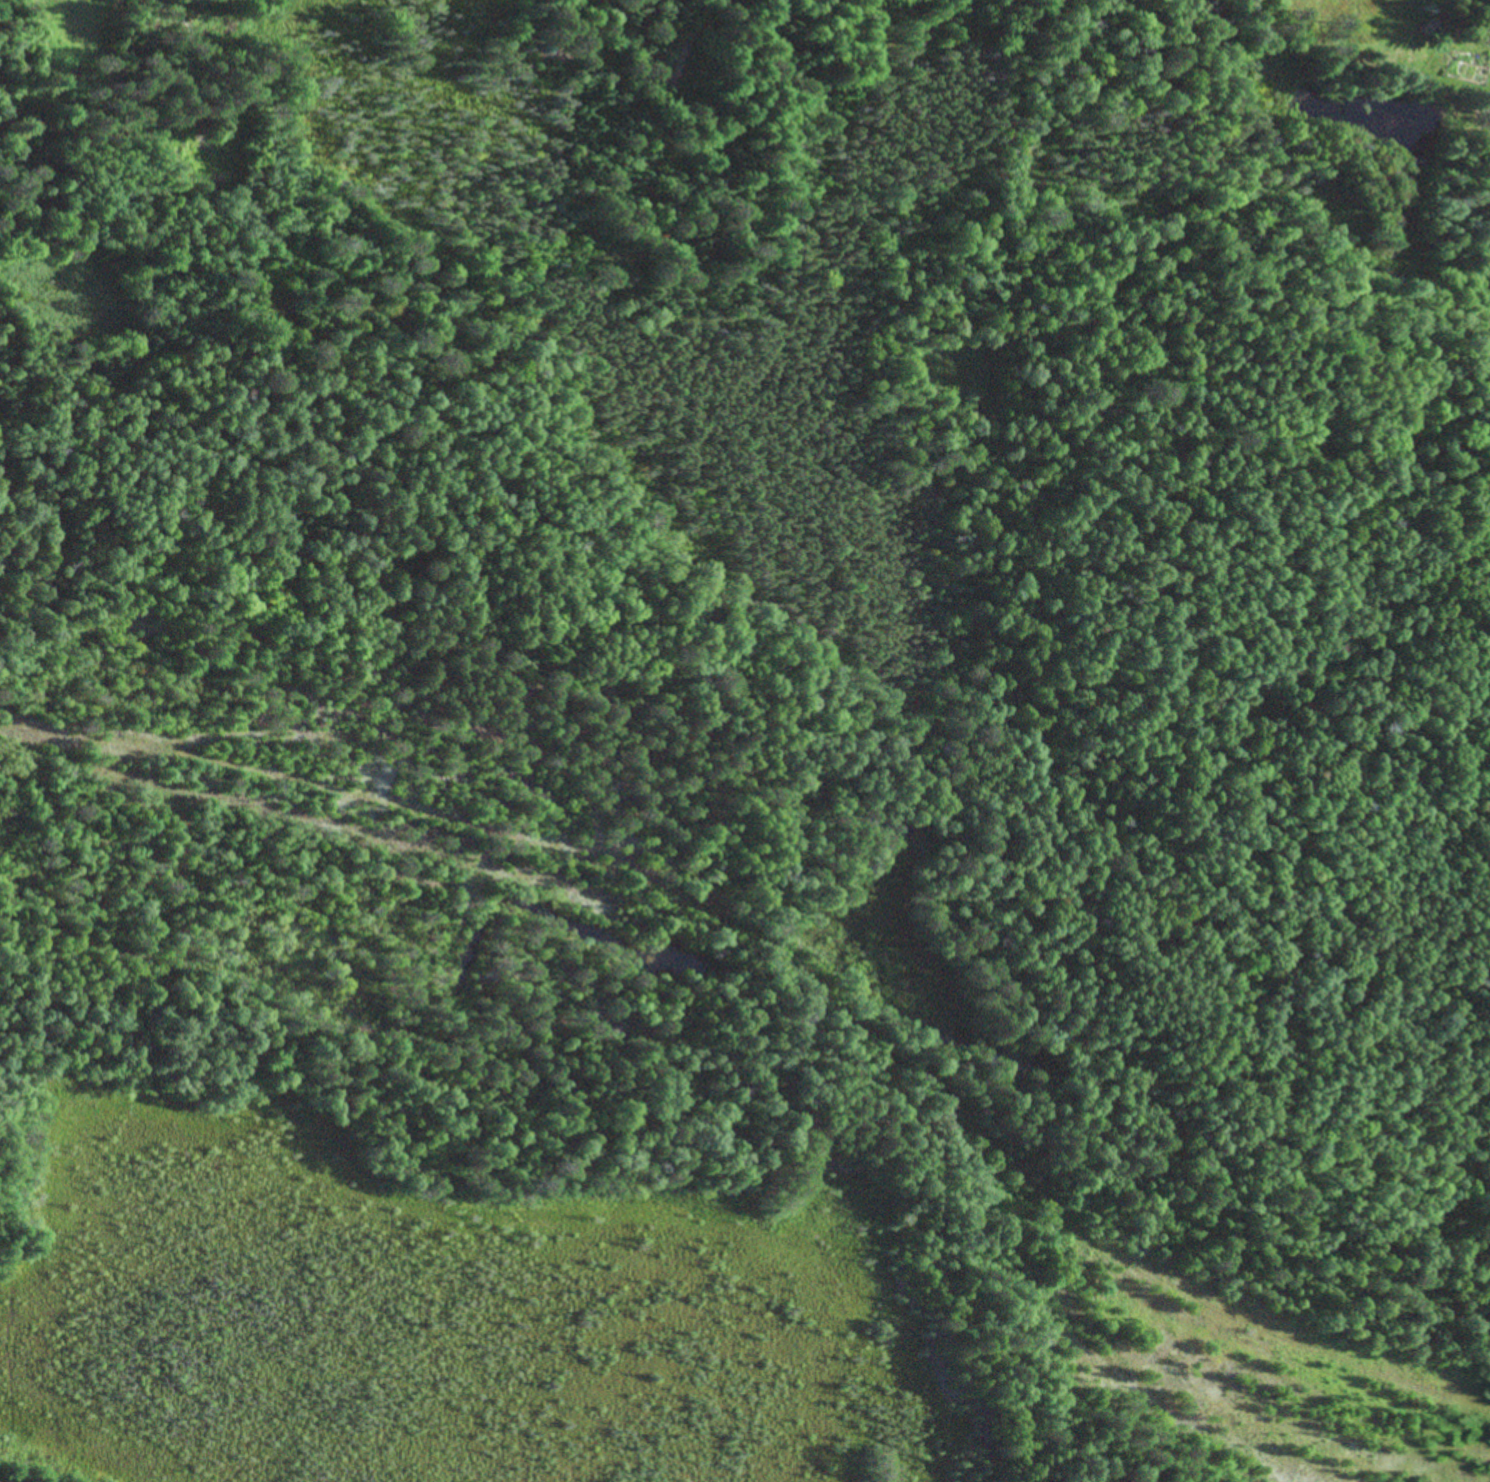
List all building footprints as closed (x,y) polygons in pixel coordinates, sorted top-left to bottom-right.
[(1423,28),(1433,41),(1447,31),(1437,18),(1423,28)] [(1480,188),(1489,191),(1489,155),(1480,188)]
